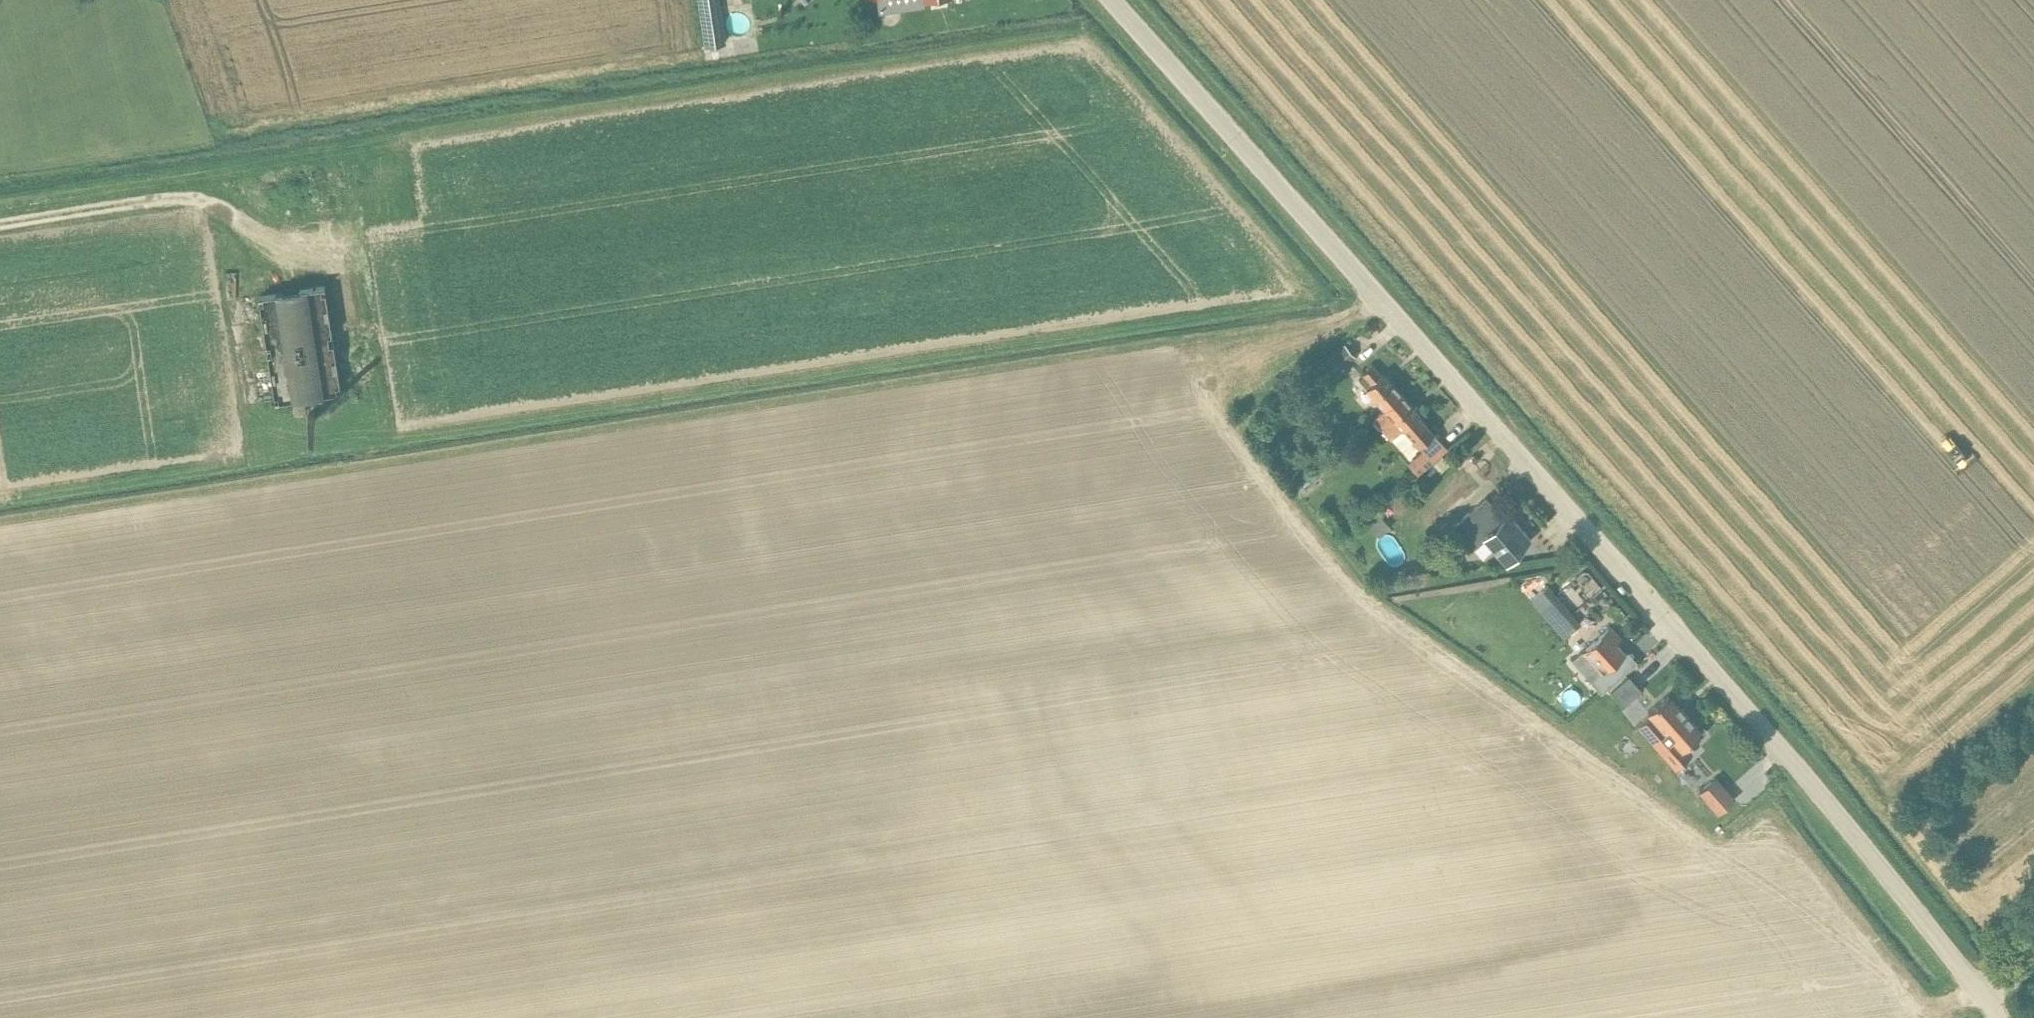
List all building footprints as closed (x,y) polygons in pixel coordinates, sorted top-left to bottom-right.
[(704,44),(726,41),(720,0),(698,0),(704,44)] [(324,285),(258,295),(275,401),(341,391),(324,285)] [(1344,343),(1316,368),(1327,380),(1355,356),(1344,343)] [(1389,437),(1402,426),(1417,445),(1419,443),(1424,449),(1408,462),(1418,474),(1449,447),(1434,430),(1432,432),(1417,414),(1418,412),(1383,370),(1381,371),(1374,363),(1362,373),(1363,374),(1359,378),(1386,408),(1373,418),(1389,437)] [(1348,417),(1337,426),(1346,436),(1357,426),(1348,417)] [(1327,455),(1323,459),(1332,469),(1337,465),(1327,455)] [(1471,549),(1485,537),(1506,560),(1530,537),(1511,516),(1505,522),(1499,515),(1501,513),(1486,497),(1452,527),(1471,549)] [(1388,504),(1383,510),(1389,516),(1394,510),(1388,504)] [(1368,507),(1361,513),(1367,519),(1374,513),(1368,507)] [(1540,589),(1530,598),(1563,636),(1573,628),(1579,623),(1545,585),(1540,589)] [(1621,637),(1610,626),(1585,648),(1604,668),(1624,650),(1616,641),(1621,637)] [(1642,689),(1629,675),(1611,690),(1624,706),(1642,689)] [(1647,712),(1656,722),(1645,731),(1676,767),(1693,753),(1686,745),(1702,731),(1669,693),(1647,712)] [(1718,812),(1735,797),(1717,776),(1698,790),(1718,812)]
